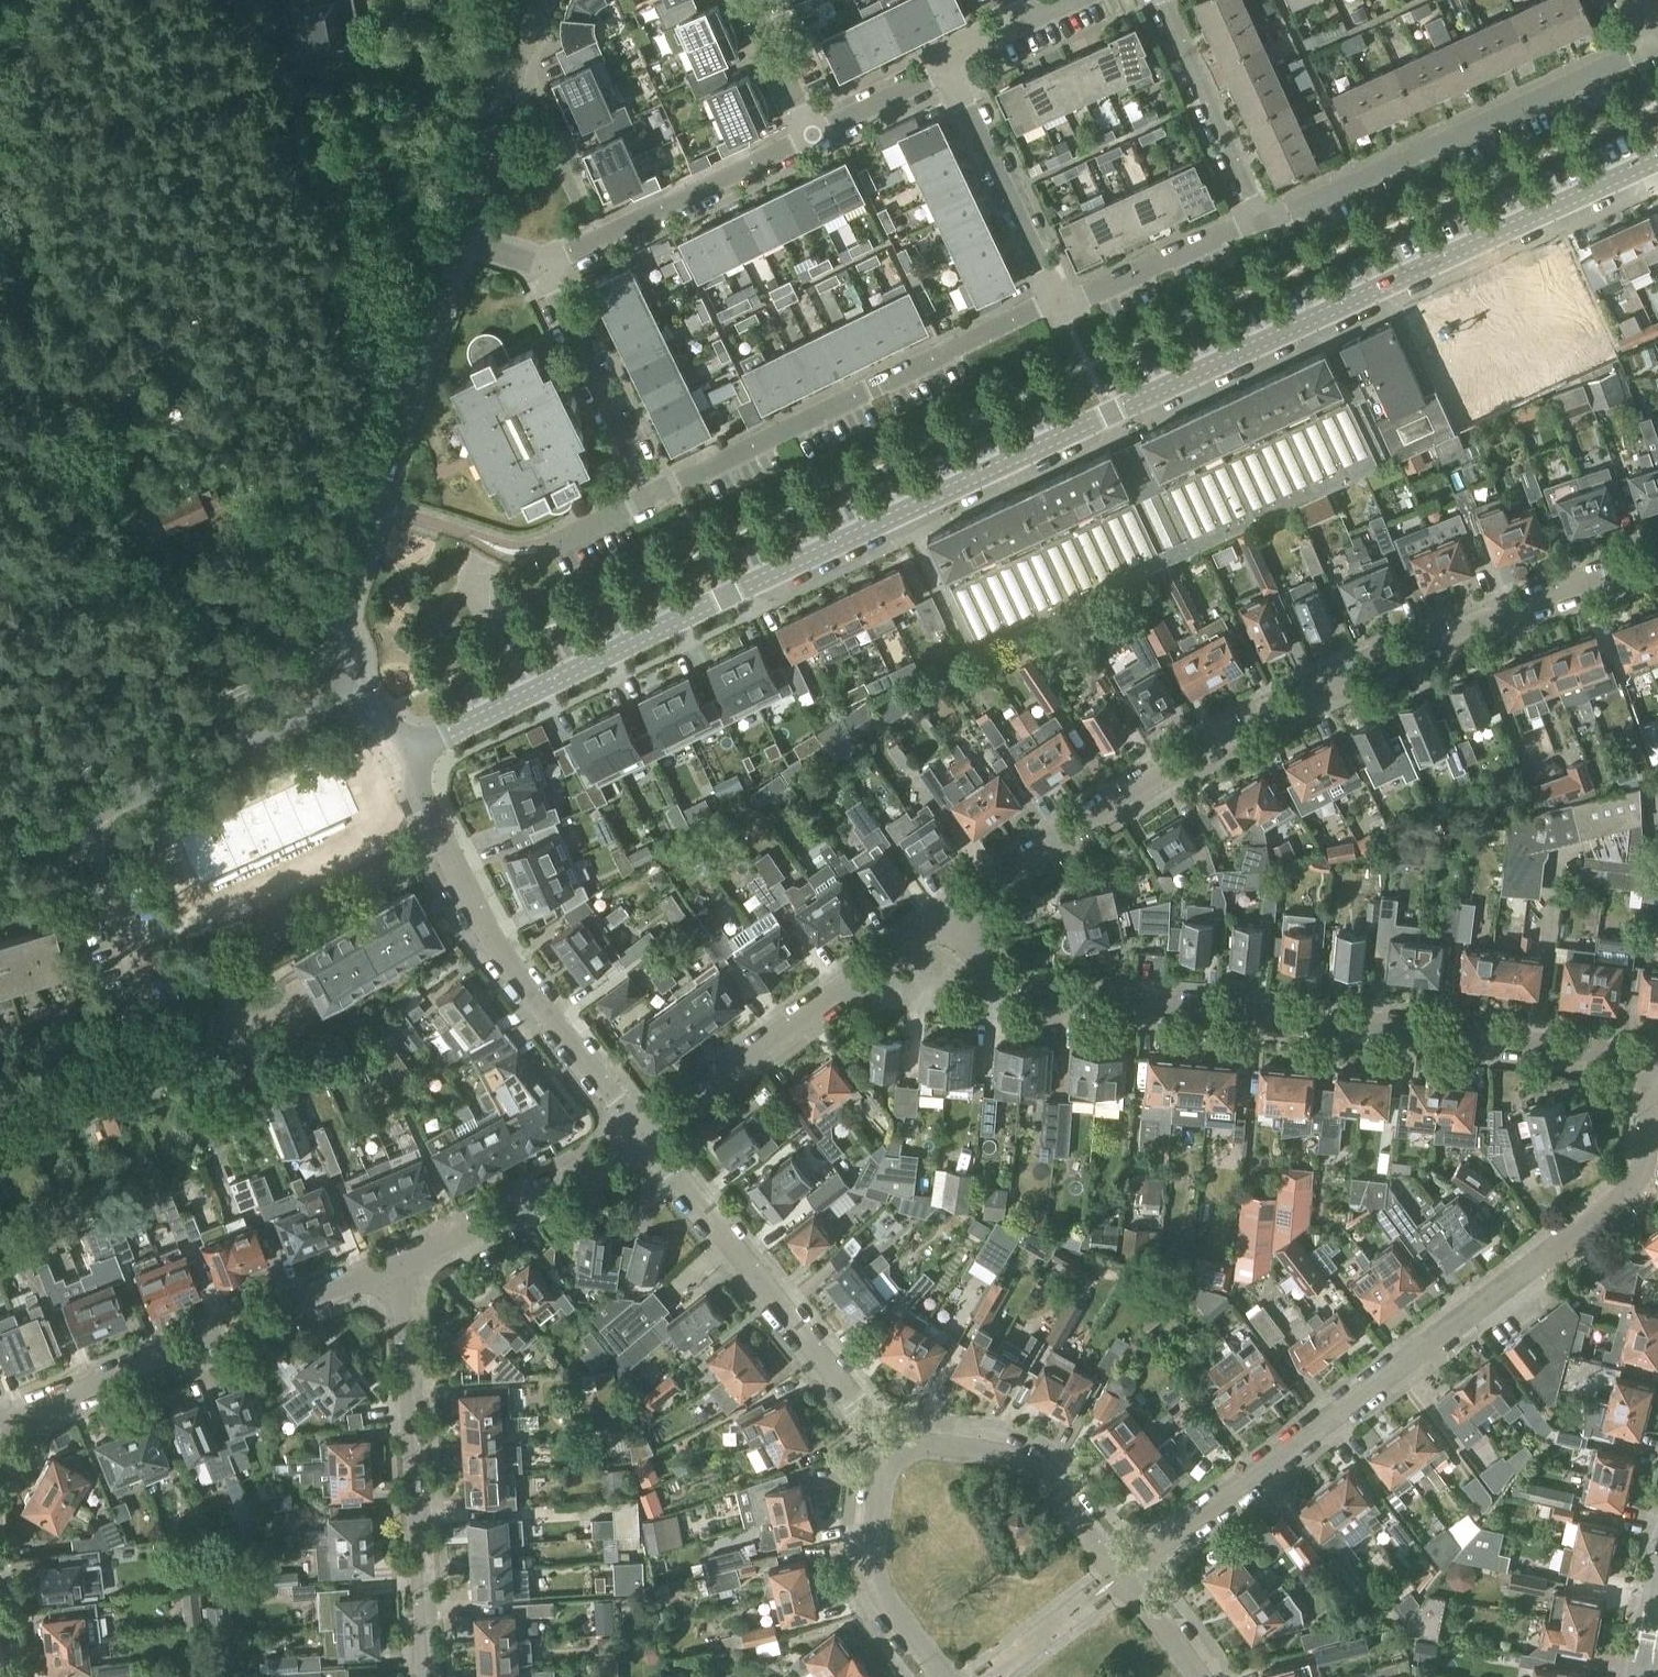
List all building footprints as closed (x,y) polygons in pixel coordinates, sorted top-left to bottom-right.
[(334,0),(301,0),(303,7),(296,8),(304,52),(325,48),(325,53),(339,50),(338,46),(344,45),(343,40),(340,24),(335,1),(334,1),(334,0)] [(607,0),(571,0),(570,2),(566,12),(564,24),(565,36),(569,47),(557,52),(562,65),(600,48),(595,36),(593,29),(594,21),(596,14),(602,8),(608,3),(607,0)] [(689,5),(686,0),(666,0),(656,5),(661,17),(689,5)] [(831,0),(809,0),(814,10),(822,6),(821,5),(831,0)] [(886,10),(881,0),(877,0),(860,9),(865,20),(881,53),(890,48),(892,52),(903,46),(886,10)] [(905,0),(881,0),(886,10),(903,46),(914,41),(913,37),(922,33),(906,0),(905,0)] [(943,27),(931,0),(906,0),(922,33),(931,29),(932,32),(943,27)] [(943,27),(955,21),(953,18),(963,13),(956,0),(931,0),(943,27)] [(1263,45),(1243,0),(1200,0),(1196,2),(1207,26),(1202,28),(1203,30),(1207,41),(1212,39),(1223,62),(1263,45)] [(1279,8),(1275,0),(1269,0),(1262,3),(1267,14),(1279,8)] [(1532,53),(1555,42),(1558,47),(1560,46),(1570,41),(1568,36),(1592,25),(1584,8),(1585,8),(1583,2),(1582,3),(1581,0),(1543,0),(1515,13),(1532,53)] [(1433,12),(1428,3),(1401,15),(1406,24),(1433,12)] [(690,46),(733,27),(730,21),(722,9),(720,10),(718,5),(694,16),(689,5),(661,17),(666,29),(680,23),(690,46)] [(1363,6),(1351,11),(1356,23),(1368,17),(1363,6)] [(1508,63),(1532,53),(1515,13),(1455,40),(1472,80),(1496,69),(1498,74),(1511,68),(1508,63)] [(872,57),(881,53),(865,20),(845,30),(863,66),(874,60),(872,57)] [(1307,48),(1347,30),(1343,21),(1302,39),(1307,48)] [(692,87),(719,75),(714,63),(739,52),(737,48),(738,47),(736,33),(733,27),(690,46),(700,68),(686,75),(692,87)] [(863,66),(845,30),(826,39),(823,35),(812,40),(825,68),(826,68),(824,64),(834,59),(840,73),(850,68),(852,71),(863,66)] [(1127,79),(1133,92),(1167,76),(1156,51),(1145,56),(1134,33),(1111,43),(1128,79),(1127,79)] [(1367,47),(1361,33),(1340,42),(1346,56),(1367,47)] [(1449,91),(1472,80),(1455,40),(1395,67),(1412,107),(1436,96),(1438,101),(1451,96),(1449,91)] [(1106,89),(1127,79),(1128,79),(1111,43),(1090,53),(1106,89)] [(1286,96),(1263,45),(1223,62),(1234,86),(1229,88),(1235,101),(1239,98),(1250,122),(1290,104),(1290,105),(1317,92),(1313,84),(1286,96)] [(559,108),(601,89),(591,66),(606,60),(600,48),(562,65),(572,60),(577,71),(553,82),(555,87),(553,88),(556,102),(559,108)] [(1085,99),(1106,89),(1090,53),(1068,63),(1085,99)] [(1312,81),(1301,57),(1293,60),(1304,85),(1312,81)] [(1047,72),(1063,109),(1085,99),(1068,63),(1047,72)] [(1389,118),(1412,107),(1395,67),(1334,95),(1341,112),(1343,118),(1344,118),(1352,135),(1376,124),(1378,128),(1381,127),(1391,123),(1389,118)] [(1041,118),(1042,118),(1063,109),(1047,72),(1025,82),(1027,87),(1041,118)] [(721,116),(764,97),(761,91),(753,79),(751,80),(749,75),(724,86),(719,75),(692,87),(697,99),(711,93),(721,116)] [(1044,122),(1042,118),(1041,118),(1027,87),(1025,82),(1002,93),(1021,133),(1044,122)] [(603,130),(631,118),(625,106),(611,112),(601,89),(559,108),(562,114),(570,125),(572,125),(574,130),(598,119),(603,130)] [(764,97),(721,116),(731,138),(717,145),(723,157),(750,145),(745,133),(770,122),(768,118),(769,117),(767,103),(764,97)] [(1317,165),(1290,105),(1290,104),(1250,122),(1261,146),(1256,148),(1262,161),(1267,158),(1278,183),(1295,175),(1295,176),(1300,173),(1300,172),(1317,165)] [(1144,115),(1148,123),(1160,118),(1156,110),(1144,115)] [(1307,126),(1328,116),(1325,110),(1304,119),(1307,126)] [(1132,121),(1136,129),(1148,123),(1144,115),(1132,121)] [(902,139),(912,159),(948,142),(943,131),(939,132),(935,123),(921,129),(915,117),(877,135),(882,147),(902,138),(902,139)] [(590,178),(632,159),(622,136),(636,130),(631,118),(603,130),(608,141),(584,152),(586,157),(584,158),(587,172),(590,178)] [(1151,131),(1155,139),(1167,134),(1163,125),(1151,131)] [(1101,135),(1105,143),(1117,137),(1113,129),(1101,135)] [(1143,145),(1155,139),(1151,131),(1139,136),(1143,145)] [(1093,149),(1105,143),(1101,135),(1089,140),(1093,149)] [(921,179),(954,164),(950,155),(953,153),(948,142),(912,159),(921,179)] [(1108,151),(1112,159),(1124,153),(1120,145),(1108,151)] [(1058,154),(1062,163),(1074,157),(1070,149),(1058,154)] [(1100,164),(1112,159),(1108,151),(1096,156),(1100,164)] [(1046,160),(1050,168),(1062,163),(1058,154),(1046,160)] [(632,159),(590,178),(593,184),(601,195),(602,195),(605,200),(629,189),(634,201),(662,188),(656,176),(642,182),(632,159)] [(1172,175),(1188,211),(1210,201),(1192,161),(1169,171),(1171,175),(1172,175)] [(954,164),(921,179),(931,200),(967,182),(962,171),(958,173),(954,164)] [(1065,170),(1069,178),(1081,173),(1077,165),(1065,170)] [(825,172),(842,209),(863,199),(847,166),(837,171),(836,167),(825,172)] [(863,182),(872,178),(867,167),(858,172),(863,182)] [(1057,184),(1069,178),(1065,170),(1053,176),(1057,184)] [(822,219),(842,209),(825,172),(813,178),(815,181),(806,186),(822,219)] [(1150,185),(1166,221),(1188,211),(1172,175),(1171,175),(1150,185)] [(872,178),(863,182),(868,193),(877,188),(872,178)] [(967,182),(931,200),(940,220),(973,204),(969,195),(972,194),(967,182)] [(1145,231),(1166,221),(1150,185),(1128,195),(1145,231)] [(802,228),(822,219),(806,186),(797,190),(795,187),(784,192),(802,228)] [(782,238),(802,228),(784,192),(773,198),(775,201),(766,205),(782,238)] [(1107,205),(1123,241),(1145,231),(1128,195),(1107,205)] [(950,240),(986,223),(981,212),(977,213),(973,204),(940,220),(950,240)] [(761,248),(782,238),(766,205),(757,210),(755,206),(744,212),(761,248)] [(1102,251),(1123,241),(1107,205),(1086,214),(1085,214),(1102,251)] [(883,222),(892,218),(887,208),(878,212),(883,222)] [(1085,214),(1086,214),(1084,210),(1061,221),(1079,261),(1102,251),(1085,214)] [(741,258),(761,248),(744,212),(733,217),(734,221),(725,225),(741,258)] [(1651,270),(1648,263),(1657,259),(1657,233),(1649,214),(1648,215),(1630,224),(1630,223),(1629,223),(1642,252),(1651,270)] [(892,218),(883,222),(888,233),(897,228),(892,218)] [(959,261),(992,245),(988,236),(992,234),(986,223),(950,240),(959,261)] [(1631,279),(1651,270),(1642,252),(1629,223),(1629,224),(1611,232),(1610,232),(1631,279)] [(721,268),(741,258),(725,225),(716,230),(715,226),(703,232),(721,268)] [(726,277),(721,268),(703,232),(692,237),(694,241),(684,245),(705,287),(726,277)] [(1623,283),(1631,279),(1610,232),(1609,233),(1610,233),(1600,237),(1599,236),(1592,239),(1593,241),(1591,241),(1590,241),(1609,282),(1620,277),(1623,283)] [(859,243),(864,253),(874,247),(870,238),(859,243)] [(853,258),(864,253),(859,243),(849,248),(853,258)] [(1567,243),(1403,318),(1428,373),(1455,361),(1453,357),(1474,347),(1476,351),(1543,320),(1541,316),(1562,307),(1564,311),(1592,298),(1567,243)] [(969,281),(1005,263),(1000,252),(997,254),(992,245),(959,261),(969,280),(969,281)] [(902,263),(911,258),(906,248),(897,252),(902,263)] [(867,259),(871,268),(882,263),(877,254),(867,259)] [(678,272),(687,268),(682,257),(673,262),(678,272)] [(819,263),(823,272),(834,267),(829,258),(819,263)] [(911,258),(902,263),(907,273),(916,269),(911,258)] [(861,273),(871,268),(867,259),(856,264),(861,273)] [(813,277),(823,272),(819,263),(808,268),(813,277)] [(1012,286),(1007,276),(1011,275),(1005,263),(969,281),(969,280),(958,285),(974,318),(1003,304),(998,293),(1012,286)] [(687,268),(678,272),(683,283),(692,278),(687,268)] [(912,283),(921,279),(916,269),(907,273),(912,283)] [(604,308),(640,291),(630,270),(597,286),(602,295),(599,297),(604,308)] [(826,279),(831,288),(841,283),(837,274),(826,279)] [(820,293),(831,288),(826,279),(816,284),(820,293)] [(926,288),(921,279),(912,283),(917,293),(926,288)] [(784,295),(795,290),(790,281),(780,286),(784,295)] [(883,293),(888,303),(906,339),(917,334),(915,330),(925,325),(904,283),(883,293)] [(774,300),(784,295),(780,286),(770,291),(774,300)] [(922,303),(931,299),(926,288),(917,293),(922,303)] [(784,295),(789,304),(799,299),(795,290),(784,295)] [(617,327),(650,311),(640,291),(604,308),(610,319),(613,318),(617,327)] [(778,309),(789,304),(784,295),(774,300),(778,309)] [(738,303),(742,312),(753,307),(748,297),(738,303)] [(698,312),(707,308),(702,298),(693,302),(698,312)] [(931,299),(922,303),(927,314),(936,309),(931,299)] [(718,312),(722,321),(742,312),(738,303),(718,312)] [(868,313),(884,345),(893,341),(894,344),(906,339),(888,303),(868,313)] [(707,308),(698,312),(703,323),(712,318),(707,308)] [(650,311),(617,327),(622,336),(618,337),(624,349),(660,331),(650,311)] [(746,318),(750,327),(760,322),(756,313),(746,318)] [(875,350),(884,345),(868,313),(848,322),(866,359),(876,353),(875,350)] [(740,332),(750,327),(746,318),(735,323),(740,332)] [(848,322),(828,332),(844,365),(852,361),(854,364),(866,359),(848,322)] [(1433,443),(1455,433),(1436,394),(1425,399),(1391,323),(1360,337),(1360,336),(1358,337),(1358,338),(1342,345),(1395,461),(1433,443)] [(1652,325),(1652,324),(1617,339),(1623,350),(1657,335),(1652,325)] [(637,367),(670,351),(660,331),(624,349),(629,360),(633,358),(637,367)] [(828,332),(807,342),(825,378),(836,373),(834,370),(844,365),(828,332)] [(551,508),(554,510),(558,510),(561,509),(565,508),(567,506),(568,504),(570,501),(571,498),(571,494),(569,490),(584,483),(578,470),(589,465),(577,439),(584,436),(570,407),(577,404),(573,396),(566,400),(552,371),(545,374),(532,349),(502,363),(497,353),(505,349),(501,342),(500,341),(498,339),(496,337),(493,336),(490,335),(489,335),(486,335),(481,335),(478,337),(476,338),(474,340),(472,343),(471,345),(470,348),(469,351),(469,353),(470,354),(470,357),(471,359),(479,375),(456,386),(468,412),(461,415),(475,444),(468,447),(472,455),(479,451),(493,480),(500,477),(513,502),(524,497),(530,510),(545,502),(547,505),(549,507),(551,508)] [(717,353),(727,348),(722,338),(712,342),(717,353)] [(787,352),(803,385),(812,380),(814,384),(825,378),(807,342),(787,352)] [(727,348),(717,353),(723,363),(732,359),(727,348)] [(761,349),(740,360),(762,405),(772,400),(773,404),(785,398),(767,362),(761,349)] [(1260,381),(1314,497),(1330,490),(1330,489),(1379,467),(1374,456),(1369,446),(1365,436),(1360,426),(1355,416),(1350,406),(1324,350),(1260,381)] [(670,351),(637,367),(641,376),(638,378),(643,389),(680,371),(670,351)] [(772,359),(767,362),(785,398),(796,393),(794,389),(803,385),(787,352),(772,359)] [(1581,376),(1592,408),(1593,408),(1593,409),(1626,398),(1625,395),(1631,393),(1618,359),(1581,376)] [(657,407),(689,391),(680,371),(643,389),(649,400),(652,398),(657,407)] [(1561,419),(1592,408),(1581,376),(1567,382),(1544,392),(1551,409),(1556,406),(1561,419)] [(737,393),(746,389),(741,378),(732,383),(737,393)] [(1194,412),(1248,527),(1278,513),(1296,505),(1297,505),(1307,500),(1314,497),(1260,381),(1194,412)] [(746,389),(737,393),(742,403),(751,399),(746,389)] [(689,391),(657,407),(661,416),(658,418),(663,429),(699,411),(689,391)] [(1518,424),(1551,409),(1544,392),(1511,407),(1510,407),(1518,424)] [(1355,416),(1364,412),(1359,402),(1350,406),(1355,416)] [(699,411),(663,429),(668,440),(672,439),(677,448),(709,432),(699,411)] [(1187,554),(1188,555),(1248,527),(1194,412),(1143,436),(1146,444),(1135,450),(1155,491),(1156,491),(1164,487),(1165,487),(1170,497),(1174,507),(1179,517),(1183,527),(1188,537),(1187,537),(1181,540),(1187,554)] [(1360,426),(1368,422),(1364,412),(1355,416),(1360,426)] [(1368,422),(1360,426),(1365,436),(1373,432),(1368,422)] [(1455,433),(1433,443),(1440,456),(1467,443),(1467,441),(1476,437),(1471,425),(1455,433)] [(1369,446),(1378,443),(1373,432),(1365,436),(1369,446)] [(1649,452),(1650,452),(1655,467),(1657,477),(1657,439),(1656,433),(1645,437),(1649,452)] [(1378,443),(1369,446),(1374,456),(1383,453),(1378,443)] [(1165,565),(1173,562),(1173,561),(1173,560),(1166,547),(1158,551),(1153,541),(1149,531),(1144,521),(1139,511),(1135,501),(1136,500),(1144,497),(1145,496),(1126,454),(1115,460),(1111,451),(1050,480),(1103,593),(1165,565)] [(1408,474),(1426,466),(1420,451),(1401,459),(1408,474)] [(1644,470),(1629,475),(1641,511),(1657,506),(1657,477),(1655,467),(1650,452),(1649,452),(1640,455),(1644,470)] [(1383,453),(1374,456),(1379,467),(1388,463),(1383,453)] [(1374,489),(1390,482),(1383,467),(1367,475),(1374,489)] [(1582,490),(1595,527),(1620,518),(1613,497),(1618,495),(1609,467),(1578,477),(1582,490)] [(1520,472),(1530,501),(1543,497),(1532,468),(1520,472)] [(88,475),(79,480),(85,495),(95,490),(88,475)] [(1594,527),(1595,527),(1582,490),(1578,477),(1545,488),(1554,513),(1562,510),(1570,536),(1594,527)] [(221,504),(211,482),(210,480),(193,488),(193,487),(157,504),(168,528),(204,512),(204,511),(221,504)] [(1042,621),(1103,593),(1050,480),(1019,494),(989,508),(1042,621)] [(1161,501),(1170,497),(1165,487),(1164,487),(1156,491),(1161,501)] [(1477,504),(1471,487),(1456,492),(1471,533),(1485,528),(1497,562),(1509,558),(1513,560),(1523,556),(1521,553),(1508,518),(1501,496),(1477,504)] [(1297,505),(1296,505),(1306,526),(1339,510),(1330,489),(1330,490),(1314,497),(1307,500),(1297,505)] [(1139,511),(1148,507),(1144,497),(1136,500),(1135,501),(1139,511)] [(1170,497),(1161,501),(1166,511),(1174,507),(1170,497)] [(1148,507),(1139,511),(1144,521),(1153,517),(1148,507)] [(1174,507),(1166,511),(1170,521),(1179,517),(1174,507)] [(1037,623),(1042,621),(989,508),(928,537),(948,580),(954,592),(960,605),(964,615),(969,625),(975,637),(980,649),(1037,623)] [(1508,518),(1521,553),(1547,544),(1534,509),(1508,518)] [(1383,551),(1395,546),(1396,546),(1383,513),(1370,518),(1383,551)] [(1460,515),(1429,527),(1435,543),(1450,580),(1474,570),(1466,548),(1472,546),(1460,515)] [(1149,531),(1158,527),(1153,517),(1144,521),(1149,531)] [(1179,517),(1170,521),(1175,531),(1183,527),(1179,517)] [(1153,541),(1162,537),(1161,533),(1158,527),(1149,531),(1153,541)] [(1180,540),(1181,540),(1187,537),(1188,537),(1183,527),(1175,531),(1177,536),(1180,540)] [(1410,570),(1416,568),(1425,590),(1450,580),(1435,543),(1429,527),(1398,539),(1410,570)] [(1158,551),(1166,547),(1167,546),(1163,539),(1162,537),(1153,541),(1158,551)] [(1173,560),(1173,561),(1188,555),(1187,554),(1181,540),(1180,540),(1167,546),(1166,547),(1173,560)] [(1300,547),(1312,575),(1324,571),(1312,542),(1300,547)] [(1355,549),(1381,607),(1404,597),(1390,561),(1378,566),(1374,558),(1372,559),(1366,545),(1355,549)] [(1355,617),(1381,607),(1355,549),(1346,553),(1352,567),(1348,568),(1352,576),(1340,581),(1355,617)] [(1196,551),(1190,554),(1192,559),(1199,556),(1196,551)] [(1241,606),(1245,614),(1244,614),(1265,657),(1289,646),(1280,625),(1292,620),(1280,594),(1262,553),(1249,559),(1265,595),(1241,606)] [(1194,633),(1193,633),(1199,646),(1200,647),(1218,680),(1229,674),(1233,676),(1240,673),(1241,668),(1243,667),(1227,638),(1232,635),(1223,615),(1203,626),(1198,617),(1201,615),(1173,562),(1160,569),(1194,633)] [(875,580),(890,612),(914,601),(899,569),(875,580)] [(1309,636),(1312,635),(1313,639),(1325,634),(1323,630),(1335,625),(1328,609),(1320,589),(1319,590),(1314,578),(1289,588),(1302,617),(1309,636)] [(872,637),(896,625),(890,612),(875,580),(852,592),(867,623),(865,624),(872,637)] [(945,596),(954,592),(948,580),(940,584),(945,596)] [(853,630),(865,624),(867,623),(852,592),(828,603),(843,635),(848,648),(859,643),(853,630)] [(954,592),(945,596),(951,608),(960,605),(954,592)] [(916,605),(929,632),(945,625),(932,597),(916,605)] [(1095,646),(1111,637),(1100,618),(1099,619),(1089,601),(1075,607),(1086,626),(1085,627),(1095,646)] [(828,664),(838,659),(851,653),(848,648),(843,635),(828,603),(804,615),(819,646),(828,664)] [(960,605),(951,608),(956,619),(964,615),(960,605)] [(794,658),(819,646),(804,615),(779,627),(794,658)] [(961,629),(969,625),(964,615),(956,619),(961,629)] [(1657,665),(1657,619),(1657,616),(1634,624),(1649,668),(1657,665)] [(1159,654),(1177,644),(1163,618),(1142,630),(1152,648),(1154,647),(1159,654)] [(1630,675),(1642,670),(1649,668),(1634,624),(1615,630),(1630,675)] [(966,641),(975,637),(969,625),(961,629),(966,641)] [(1180,641),(1186,653),(1174,659),(1192,694),(1206,687),(1211,689),(1217,685),(1218,680),(1200,647),(1199,646),(1193,633),(1180,641)] [(975,637),(966,641),(972,653),(980,649),(975,637)] [(1595,637),(1569,646),(1584,685),(1586,692),(1588,696),(1617,686),(1611,668),(1606,670),(1595,637)] [(734,654),(759,705),(790,690),(779,668),(772,672),(757,643),(734,654)] [(1595,716),(1588,696),(1586,692),(1584,685),(1569,646),(1544,655),(1557,689),(1564,709),(1579,703),(1585,719),(1595,716)] [(725,722),(759,705),(734,654),(711,666),(724,692),(713,698),(725,722)] [(1544,693),(1557,689),(1544,655),(1522,663),(1541,714),(1550,711),(1544,693)] [(1048,711),(1062,703),(1042,672),(1032,657),(1019,666),(1048,711)] [(838,659),(828,664),(833,677),(843,672),(840,666),(841,665),(838,659)] [(890,673),(895,683),(921,671),(916,660),(890,673)] [(786,675),(801,705),(813,699),(796,662),(783,668),(786,675)] [(1531,718),(1541,714),(1522,663),(1498,671),(1510,705),(1525,700),(1531,718)] [(1090,675),(1102,694),(1110,689),(1102,676),(1104,674),(1100,668),(1090,675)] [(1150,720),(1174,707),(1165,689),(1154,672),(1130,686),(1150,720)] [(871,695),(895,683),(890,673),(866,684),(871,695)] [(665,688),(690,740),(725,722),(713,698),(702,703),(689,677),(665,688)] [(1464,725),(1490,716),(1477,680),(1451,689),(1464,725)] [(847,706),(871,695),(866,684),(865,682),(841,693),(847,706)] [(655,756),(690,740),(665,688),(641,700),(654,727),(643,732),(655,756)] [(1631,702),(1652,764),(1657,762),(1657,693),(1631,702)] [(1438,726),(1427,699),(1401,709),(1415,742),(1411,744),(1415,760),(1447,750),(1449,757),(1460,752),(1447,721),(1438,726)] [(843,719),(856,738),(882,720),(868,701),(843,719)] [(1105,747),(1126,734),(1106,701),(1084,714),(1105,747)] [(879,712),(884,708),(880,702),(875,705),(879,712)] [(1028,708),(1020,712),(1024,717),(1033,731),(1035,734),(1035,735),(1040,742),(1047,753),(1062,776),(1083,762),(1062,729),(1064,728),(1056,715),(1039,725),(1028,708)] [(597,722),(622,773),(655,756),(643,732),(633,737),(620,710),(597,722)] [(995,744),(1005,738),(988,712),(978,719),(995,744)] [(1022,738),(1010,746),(1039,791),(1062,776),(1047,753),(1040,742),(1035,735),(1035,734),(1033,731),(1024,717),(1020,712),(1009,719),(1013,725),(1022,738)] [(861,744),(856,738),(843,719),(840,716),(816,734),(836,762),(861,744)] [(1355,730),(1371,764),(1366,766),(1375,785),(1403,771),(1408,780),(1419,775),(1407,749),(1396,754),(1379,719),(1368,724),(1364,722),(1359,725),(1358,729),(1355,730)] [(1504,720),(1493,724),(1498,738),(1509,734),(1504,720)] [(588,790),(622,773),(597,722),(574,733),(587,759),(576,765),(577,769),(588,790)] [(1615,735),(1607,737),(1609,746),(1617,744),(1615,735)] [(1466,765),(1477,761),(1469,739),(1457,743),(1466,765)] [(1326,786),(1327,786),(1350,774),(1333,740),(1309,752),(1326,786)] [(889,748),(904,768),(912,762),(897,742),(889,748)] [(566,774),(577,769),(576,765),(565,744),(554,749),(566,774)] [(950,749),(958,761),(976,785),(997,818),(998,819),(1007,812),(1012,813),(1018,809),(1019,805),(1020,803),(1000,773),(985,783),(958,744),(950,749)] [(1327,786),(1326,786),(1309,752),(1286,764),(1295,782),(1288,786),(1302,814),(1334,799),(1327,786)] [(487,802),(543,782),(548,781),(539,755),(482,774),(486,785),(482,786),(487,802)] [(1638,788),(1639,788),(1635,778),(1650,773),(1645,757),(1633,761),(1630,755),(1613,760),(1620,783),(1621,783),(1623,792),(1638,788)] [(958,776),(943,786),(951,798),(955,805),(975,834),(976,833),(982,833),(988,829),(989,824),(998,819),(997,818),(976,785),(958,761),(951,766),(958,776)] [(1564,778),(1556,781),(1566,806),(1581,803),(1596,799),(1583,763),(1568,769),(1571,775),(1564,778)] [(339,764),(177,838),(199,886),(361,812),(339,764)] [(1238,787),(1258,821),(1263,828),(1264,828),(1291,811),(1279,793),(1275,795),(1263,775),(1240,789),(1238,787)] [(930,788),(942,805),(951,798),(943,786),(940,781),(930,788)] [(1538,813),(1566,806),(1556,781),(1530,790),(1538,812),(1538,813)] [(556,822),(561,820),(556,806),(552,808),(543,782),(487,802),(492,817),(497,816),(500,826),(530,816),(535,831),(556,822)] [(1193,814),(1204,831),(1214,825),(1221,837),(1228,833),(1246,823),(1251,831),(1253,844),(1241,845),(1241,869),(1216,870),(1221,884),(1223,887),(1275,888),(1272,875),(1272,874),(1268,849),(1264,828),(1263,828),(1258,821),(1238,787),(1228,793),(1225,793),(1219,797),(1218,799),(1215,801),(1221,811),(1211,817),(1210,818),(1204,807),(1193,814)] [(1537,863),(1544,863),(1545,845),(1602,832),(1601,843),(1587,842),(1585,866),(1606,869),(1605,870),(1644,875),(1644,873),(1643,855),(1639,788),(1638,788),(1623,792),(1596,799),(1581,803),(1566,806),(1538,813),(1538,812),(1509,818),(1501,893),(1527,896),(1529,875),(1537,868),(1537,863)] [(751,795),(759,808),(769,801),(761,789),(751,795)] [(862,839),(867,846),(852,856),(873,887),(882,899),(906,883),(890,860),(881,847),(890,840),(861,799),(846,809),(856,824),(866,837),(862,839)] [(913,818),(943,861),(953,853),(952,851),(957,847),(926,802),(918,808),(921,812),(913,818)] [(692,806),(684,810),(690,823),(698,819),(692,806)] [(898,843),(903,840),(924,870),(930,866),(932,868),(943,861),(913,818),(908,810),(886,825),(898,843)] [(677,834),(687,827),(683,818),(672,823),(677,834)] [(1182,820),(1148,840),(1164,867),(1191,851),(1205,873),(1216,870),(1204,831),(1193,837),(1182,820)] [(514,886),(573,859),(556,822),(535,831),(530,833),(536,846),(507,859),(512,869),(507,871),(514,886)] [(596,833),(601,846),(615,840),(608,828),(596,833)] [(1370,832),(1357,840),(1365,854),(1378,846),(1370,832)] [(1272,874),(1272,875),(1300,863),(1288,839),(1268,849),(1272,874)] [(1353,842),(1327,846),(1330,862),(1356,857),(1353,842)] [(843,928),(864,913),(840,877),(849,870),(835,850),(830,843),(820,850),(825,858),(829,863),(808,877),(810,880),(809,880),(843,928)] [(1401,847),(1389,850),(1387,864),(1399,865),(1401,847)] [(627,858),(634,871),(642,867),(635,853),(627,858)] [(766,853),(752,862),(760,874),(781,904),(790,898),(821,943),(843,928),(809,880),(800,886),(792,884),(785,889),(778,880),(783,877),(766,853)] [(1644,873),(1657,880),(1657,863),(1643,855),(1644,873)] [(573,859),(514,886),(521,901),(526,899),(530,910),(559,897),(566,913),(590,898),(573,859)] [(626,859),(616,865),(622,877),(634,871),(626,859)] [(1578,865),(1576,879),(1605,882),(1605,876),(1605,870),(1583,867),(1583,866),(1578,865)] [(1643,890),(1643,881),(1644,875),(1605,870),(1605,876),(1605,882),(1605,885),(1643,890)] [(650,881),(659,893),(671,884),(662,872),(650,881)] [(1644,873),(1644,875),(1643,881),(1643,890),(1640,911),(1657,914),(1657,880),(1644,873)] [(782,971),(803,955),(772,911),(781,904),(760,874),(747,883),(762,904),(753,911),(759,919),(750,925),(756,934),(760,939),(782,971)] [(1156,875),(1163,887),(1168,896),(1179,889),(1171,875),(1156,875)] [(1227,900),(1223,887),(1221,884),(1213,883),(1211,907),(1189,905),(1188,921),(1185,921),(1182,958),(1186,958),(1188,961),(1194,962),(1197,959),(1210,960),(1214,923),(1212,923),(1212,917),(1225,918),(1227,900)] [(1104,916),(1127,911),(1130,910),(1128,901),(1118,904),(1114,887),(1098,891),(1098,889),(1061,898),(1062,901),(1059,904),(1061,910),(1065,911),(1068,925),(1104,916)] [(439,942),(431,928),(410,892),(373,913),(371,909),(352,920),(354,924),(294,958),(322,1008),(382,974),(384,978),(403,967),(401,963),(439,942)] [(1262,919),(1275,920),(1277,897),(1264,896),(1262,919)] [(1375,954),(1390,955),(1388,976),(1390,977),(1393,981),(1398,982),(1402,978),(1414,979),(1418,941),(1420,926),(1420,925),(1396,923),(1398,899),(1382,897),(1375,954)] [(1169,932),(1169,900),(1141,907),(1140,931),(1169,932)] [(1379,901),(1368,901),(1367,920),(1377,921),(1379,901)] [(1460,907),(1456,939),(1471,941),(1475,904),(1461,902),(1460,907)] [(553,938),(569,960),(597,938),(604,933),(629,915),(621,905),(601,920),(593,910),(582,918),(581,917),(553,938)] [(1456,939),(1460,907),(1446,905),(1442,938),(1456,939)] [(730,939),(708,907),(697,915),(701,921),(701,920),(714,939),(726,957),(732,952),(735,950),(760,986),(782,971),(760,939),(756,934),(750,925),(730,939)] [(1104,916),(1068,925),(1070,934),(1066,937),(1064,942),(1065,946),(1069,950),(1074,950),(1074,951),(1106,944),(1107,948),(1120,945),(1119,942),(1128,940),(1124,924),(1130,923),(1127,911),(1104,916)] [(1323,946),(1326,919),(1316,918),(1316,916),(1284,913),(1283,930),(1286,930),(1282,967),(1286,967),(1288,971),(1295,972),(1298,968),(1310,969),(1312,945),(1323,946)] [(726,957),(714,939),(701,920),(701,921),(693,927),(717,963),(726,957)] [(1260,964),(1264,928),(1236,925),(1232,962),(1236,962),(1238,966),(1245,967),(1247,963),(1260,964)] [(1418,941),(1414,979),(1425,981),(1427,985),(1433,986),(1437,982),(1440,982),(1444,944),(1432,943),(1434,928),(1420,926),(1418,941)] [(6,982),(7,986),(8,986),(7,981),(25,976),(26,980),(46,974),(45,970),(63,964),(65,971),(66,971),(54,930),(52,930),(0,946),(0,983),(6,982)] [(626,966),(659,942),(650,931),(620,954),(618,955),(618,956),(626,966)] [(569,960),(585,981),(618,956),(618,955),(620,954),(604,933),(597,938),(569,960)] [(1335,971),(1340,972),(1341,974),(1347,975),(1349,973),(1363,974),(1366,937),(1340,934),(1335,971)] [(1530,957),(1532,937),(1523,936),(1520,956),(1516,994),(1534,996),(1540,958),(1530,957)] [(1625,971),(1633,972),(1634,966),(1634,965),(1637,940),(1598,936),(1596,951),(1595,954),(1589,1005),(1616,1008),(1620,970),(1625,971)] [(1562,1001),(1589,1005),(1595,954),(1596,951),(1569,947),(1569,948),(1556,946),(1554,961),(1567,962),(1562,1001)] [(1462,986),(1473,988),(1473,990),(1485,992),(1485,990),(1489,990),(1493,952),(1466,949),(1462,986)] [(1493,952),(1489,990),(1493,991),(1494,992),(1499,992),(1500,991),(1516,994),(1520,956),(1493,952)] [(1642,988),(1639,1009),(1657,1012),(1657,965),(1653,965),(1652,973),(1644,972),(1645,967),(1634,965),(1634,966),(1633,972),(1631,986),(1642,988)] [(667,967),(659,973),(668,986),(670,988),(678,982),(667,967)] [(700,987),(722,1017),(744,1001),(722,971),(700,987)] [(659,973),(652,978),(663,993),(670,988),(668,986),(659,973)] [(612,1018),(644,994),(632,977),(599,1001),(612,1018)] [(681,1001),(680,1002),(702,1032),(722,1017),(700,987),(693,978),(674,991),(681,1001)] [(411,1006),(425,995),(413,979),(391,997),(402,1011),(411,1006)] [(446,1026),(477,1002),(461,981),(436,1001),(433,1004),(425,995),(411,1006),(402,1011),(403,1012),(403,1013),(410,1022),(416,1018),(427,1009),(434,1017),(431,1020),(439,1030),(446,1026)] [(498,1037),(488,1025),(492,1021),(477,1002),(446,1026),(439,1030),(440,1031),(439,1032),(452,1047),(435,1057),(441,1068),(467,1053),(498,1037)] [(683,1046),(702,1032),(680,1002),(660,1016),(683,1046)] [(36,1020),(50,1015),(46,1005),(32,1010),(36,1020)] [(410,1022),(403,1013),(403,1012),(381,1029),(390,1041),(412,1025),(410,1022)] [(9,1016),(12,1027),(21,1025),(17,1014),(9,1016)] [(657,1065),(683,1046),(660,1016),(630,1038),(650,1064),(657,1065)] [(423,1041),(412,1027),(401,1035),(412,1049),(423,1041)] [(502,1117),(520,1149),(549,1133),(549,1134),(567,1125),(568,1118),(556,1102),(555,1103),(546,1091),(546,1090),(502,1034),(498,1037),(467,1053),(488,1091),(496,1105),(502,1117)] [(868,1074),(896,1077),(900,1041),(888,1040),(886,1037),(879,1037),(877,1039),(872,1038),(868,1074)] [(946,1095),(946,1090),(945,1090),(949,1042),(948,1042),(948,1040),(938,1039),(938,1041),(923,1039),(920,1087),(907,1086),(903,1116),(905,1116),(905,1115),(917,1116),(920,1092),(946,1095)] [(945,1090),(946,1090),(946,1087),(973,1089),(976,1044),(964,1043),(964,1041),(954,1040),(954,1042),(949,1042),(945,1090)] [(292,1073),(315,1061),(306,1045),(284,1057),(292,1073)] [(996,1092),(1003,1093),(1003,1098),(1021,1100),(1021,1094),(1024,1047),(1023,1047),(1022,1045),(1013,1045),(1012,1047),(998,1046),(995,1086),(997,1086),(996,1092)] [(1038,1095),(1047,1096),(1051,1049),(1037,1048),(1036,1047),(1031,1047),(1030,1048),(1024,1047),(1021,1094),(1021,1100),(1037,1101),(1038,1095)] [(1069,1097),(1096,1100),(1099,1053),(1073,1051),(1069,1097)] [(392,1052),(381,1059),(393,1082),(407,1073),(392,1052)] [(1099,1053),(1096,1100),(1095,1104),(1122,1107),(1122,1102),(1126,1056),(1099,1053)] [(1170,1134),(1170,1132),(1173,1102),(1177,1061),(1166,1060),(1164,1057),(1157,1056),(1154,1059),(1150,1059),(1146,1098),(1144,1097),(1142,1117),(1161,1118),(1160,1133),(1170,1134)] [(335,1058),(320,1065),(326,1078),(341,1070),(335,1058)] [(832,1059),(811,1074),(833,1103),(844,1095),(848,1100),(858,1093),(832,1059)] [(1208,1105),(1211,1064),(1177,1061),(1173,1102),(1170,1132),(1182,1133),(1184,1103),(1208,1105)] [(1238,1066),(1211,1064),(1208,1105),(1206,1124),(1232,1127),(1233,1117),(1238,1066)] [(1273,1128),(1283,1129),(1285,1113),(1284,1113),(1288,1071),(1262,1069),(1259,1110),(1274,1112),(1273,1128)] [(1314,1073),(1288,1071),(1284,1113),(1285,1113),(1283,1129),(1283,1136),(1312,1131),(1312,1129),(1321,1130),(1322,1115),(1324,1088),(1313,1087),(1314,1073)] [(1364,1075),(1360,1114),(1387,1117),(1391,1077),(1378,1076),(1379,1072),(1367,1071),(1366,1075),(1364,1075)] [(1322,1115),(1321,1130),(1319,1151),(1340,1153),(1342,1126),(1345,1126),(1346,1113),(1360,1114),(1364,1075),(1337,1072),(1336,1089),(1324,1088),(1322,1115)] [(833,1103),(811,1074),(791,1089),(823,1131),(824,1131),(826,1134),(817,1141),(819,1144),(832,1161),(843,1152),(833,1138),(832,1125),(843,1116),(833,1103)] [(1413,1082),(1407,1129),(1435,1133),(1437,1114),(1440,1085),(1438,1085),(1436,1081),(1427,1080),(1424,1083),(1413,1082)] [(87,1101),(80,1085),(58,1094),(64,1109),(63,1110),(70,1128),(95,1119),(88,1100),(87,1101)] [(903,1116),(907,1086),(896,1085),(894,1111),(898,1116),(903,1116)] [(1440,1085),(1437,1114),(1453,1115),(1452,1123),(1453,1123),(1453,1132),(1469,1133),(1470,1125),(1471,1125),(1475,1089),(1440,1085)] [(262,1111),(280,1156),(315,1141),(311,1130),(295,1091),(294,1088),(289,1091),(259,1103),(262,1111)] [(496,1105),(488,1091),(478,1097),(486,1111),(496,1106),(496,1105)] [(884,1108),(873,1093),(862,1101),(873,1116),(884,1108)] [(994,1135),(997,1096),(984,1095),(981,1134),(994,1135)] [(262,1111),(259,1103),(258,1099),(245,1107),(248,1113),(256,1116),(262,1111)] [(1053,1145),(1057,1101),(1044,1100),(1041,1144),(1053,1145)] [(1537,1142),(1590,1128),(1587,1114),(1580,1111),(1564,1114),(1560,1100),(1528,1110),(1523,1112),(1525,1120),(1501,1127),(1502,1112),(1490,1111),(1489,1127),(1487,1127),(1487,1155),(1537,1142)] [(1057,1101),(1053,1145),(1055,1145),(1054,1155),(1068,1156),(1072,1102),(1057,1101)] [(464,1122),(473,1117),(466,1103),(457,1108),(464,1122)] [(763,1158),(779,1145),(754,1113),(715,1144),(732,1166),(755,1148),(763,1158)] [(789,1114),(779,1122),(790,1136),(800,1128),(789,1114)] [(498,1162),(520,1150),(520,1149),(502,1117),(480,1129),(498,1162)] [(1232,1127),(1231,1141),(1244,1142),(1246,1118),(1233,1117),(1232,1127)] [(311,1130),(315,1141),(329,1175),(340,1170),(322,1125),(311,1130)] [(1487,1155),(1502,1176),(1511,1173),(1512,1178),(1529,1173),(1522,1148),(1537,1144),(1546,1178),(1579,1169),(1575,1155),(1592,1151),(1595,1146),(1590,1128),(1537,1142),(1487,1155)] [(476,1174),(498,1162),(480,1129),(458,1141),(476,1174)] [(388,1158),(394,1171),(395,1173),(408,1206),(432,1196),(412,1149),(417,1147),(411,1132),(401,1136),(406,1150),(390,1157),(388,1158)] [(453,1186),(476,1174),(458,1141),(435,1153),(453,1186)] [(913,1198),(918,1155),(900,1153),(900,1158),(884,1157),(870,1184),(869,1184),(868,1185),(890,1191),(904,1195),(913,1198)] [(365,1167),(366,1170),(370,1181),(371,1182),(371,1184),(376,1194),(385,1216),(408,1206),(395,1173),(394,1171),(388,1158),(365,1167)] [(770,1170),(748,1186),(750,1189),(750,1192),(754,1198),(757,1198),(764,1207),(764,1210),(768,1216),(771,1216),(773,1219),(795,1202),(793,1199),(812,1184),(791,1158),(772,1173),(770,1170)] [(1392,1161),(1390,1172),(1400,1174),(1401,1163),(1392,1161)] [(1448,1182),(1471,1198),(1477,1202),(1490,1182),(1461,1162),(1448,1182)] [(931,1204),(937,1206),(968,1213),(974,1174),(936,1168),(931,1203),(931,1204)] [(1280,1185),(1311,1187),(1312,1172),(1282,1169),(1280,1185)] [(371,1182),(370,1181),(366,1170),(342,1180),(362,1226),(385,1216),(376,1194),(371,1184),(371,1182)] [(807,1195),(819,1211),(851,1187),(839,1171),(807,1195)] [(249,1179),(258,1202),(259,1205),(273,1199),(263,1174),(249,1179)] [(258,1202),(249,1179),(248,1176),(229,1183),(239,1210),(258,1202)] [(1134,1202),(1162,1204),(1164,1178),(1136,1176),(1134,1202)] [(295,1194),(299,1204),(315,1245),(340,1235),(325,1199),(318,1182),(304,1189),(299,1177),(290,1181),(295,1194)] [(1372,1212),(1385,1206),(1388,1181),(1353,1177),(1350,1201),(1366,1203),(1372,1212)] [(887,1201),(890,1191),(868,1185),(865,1195),(887,1201)] [(1310,1225),(1313,1187),(1311,1187),(1280,1185),(1279,1185),(1278,1198),(1273,1253),(1294,1238),(1310,1225)] [(986,1186),(983,1218),(1004,1221),(1008,1189),(986,1186)] [(187,1235),(181,1218),(170,1193),(158,1198),(167,1219),(168,1219),(176,1239),(187,1235)] [(928,1218),(929,1216),(937,1206),(931,1204),(931,1203),(913,1198),(904,1195),(899,1210),(928,1218)] [(1273,1253),(1278,1198),(1244,1195),(1236,1280),(1250,1282),(1263,1275),(1271,1271),(1272,1257),(1273,1253)] [(1430,1203),(1468,1254),(1489,1238),(1477,1222),(1487,1215),(1477,1202),(1471,1198),(1464,1204),(1459,1197),(1447,1206),(1443,1201),(1434,1208),(1430,1203)] [(1418,1250),(1428,1243),(1447,1269),(1468,1254),(1430,1203),(1423,1209),(1430,1218),(1418,1226),(1407,1211),(1396,1220),(1385,1206),(1385,1207),(1403,1230),(1418,1250)] [(290,1254),(315,1245),(299,1204),(289,1208),(290,1213),(276,1219),(290,1254)] [(1391,1239),(1403,1230),(1385,1207),(1385,1206),(1372,1212),(1391,1239)] [(1031,1207),(1029,1229),(1044,1231),(1046,1209),(1031,1207)] [(199,1231),(192,1214),(181,1218),(187,1235),(189,1240),(200,1235),(204,1245),(218,1282),(243,1273),(223,1223),(222,1222),(199,1231)] [(1146,1262),(1159,1263),(1164,1216),(1147,1214),(1145,1230),(1127,1228),(1124,1258),(1146,1260),(1146,1262)] [(247,1228),(242,1215),(223,1223),(243,1273),(259,1266),(258,1263),(266,1259),(253,1226),(247,1228)] [(806,1260),(833,1238),(815,1215),(788,1236),(806,1260)] [(103,1223),(118,1262),(134,1256),(125,1234),(121,1236),(114,1219),(103,1223)] [(975,1257),(999,1271),(1016,1244),(1021,1235),(997,1221),(975,1257)] [(102,1332),(126,1323),(111,1283),(124,1278),(118,1262),(103,1223),(84,1231),(96,1260),(93,1267),(101,1287),(87,1293),(102,1332)] [(576,1284),(618,1289),(621,1265),(622,1253),(609,1251),(611,1233),(597,1231),(595,1228),(589,1228),(587,1230),(583,1229),(580,1252),(578,1254),(577,1259),(579,1262),(576,1284)] [(861,1269),(853,1258),(851,1256),(862,1242),(852,1230),(831,1258),(840,1269),(824,1282),(826,1284),(825,1288),(829,1293),(833,1293),(841,1304),(890,1263),(882,1252),(861,1269)] [(1084,1233),(1083,1247),(1091,1248),(1091,1247),(1120,1252),(1122,1234),(1092,1230),(1092,1234),(1084,1233)] [(1021,1235),(1016,1244),(1029,1251),(1038,1236),(1023,1231),(1021,1235)] [(621,1265),(631,1268),(629,1273),(656,1280),(665,1244),(639,1237),(636,1247),(624,1243),(622,1253),(621,1265)] [(1310,1251),(1327,1274),(1338,1266),(1330,1256),(1341,1249),(1332,1237),(1310,1251)] [(1306,1319),(1306,1318),(1321,1307),(1311,1294),(1327,1282),(1294,1238),(1273,1253),(1272,1257),(1271,1271),(1302,1313),(1306,1319)] [(1645,1241),(1656,1255),(1644,1263),(1633,1262),(1627,1254),(1598,1276),(1586,1259),(1572,1270),(1583,1284),(1605,1288),(1606,1288),(1614,1290),(1633,1294),(1636,1281),(1645,1277),(1657,1267),(1657,1240),(1645,1241)] [(1080,1250),(1065,1245),(1059,1243),(1050,1256),(1083,1276),(1094,1258),(1080,1250)] [(548,1269),(554,1264),(557,1248),(553,1244),(538,1256),(548,1269)] [(178,1245),(166,1250),(155,1254),(174,1301),(198,1291),(183,1254),(182,1255),(178,1245)] [(1380,1273),(1402,1302),(1424,1286),(1395,1247),(1390,1247),(1371,1261),(1364,1251),(1363,1251),(1380,1273)] [(1380,1319),(1402,1302),(1380,1273),(1363,1251),(1355,1257),(1367,1272),(1354,1282),(1360,1289),(1358,1290),(1380,1319)] [(155,1254),(132,1263),(136,1273),(135,1274),(150,1311),(174,1301),(155,1254)] [(33,1260),(18,1266),(23,1278),(27,1277),(33,1293),(24,1296),(27,1304),(13,1310),(33,1360),(49,1353),(47,1349),(55,1346),(41,1308),(51,1304),(42,1282),(33,1260)] [(1212,1282),(1211,1285),(1227,1289),(1231,1269),(1196,1261),(1192,1277),(1212,1282)] [(903,1296),(910,1288),(899,1286),(890,1274),(890,1263),(841,1304),(848,1312),(847,1316),(850,1321),(854,1320),(857,1323),(874,1309),(882,1319),(895,1305),(903,1296)] [(552,1293),(530,1264),(508,1281),(532,1311),(540,1321),(553,1311),(554,1312),(562,1306),(568,1314),(576,1307),(560,1287),(552,1293)] [(559,1285),(564,1281),(553,1267),(548,1271),(559,1285)] [(929,1321),(909,1309),(934,1281),(925,1272),(910,1288),(903,1296),(895,1305),(904,1313),(901,1318),(900,1317),(879,1350),(889,1356),(889,1360),(893,1363),(898,1362),(900,1363),(921,1331),(922,1332),(929,1321)] [(80,1275),(55,1285),(77,1340),(87,1336),(89,1337),(102,1332),(87,1293),(80,1275)] [(1009,1288),(994,1279),(974,1315),(988,1323),(1009,1288)] [(1189,1291),(1209,1317),(1230,1300),(1227,1296),(1196,1286),(1189,1291)] [(1614,1290),(1606,1288),(1605,1288),(1604,1300),(1631,1305),(1633,1294),(1614,1290)] [(612,1298),(590,1316),(618,1352),(622,1349),(658,1319),(668,1310),(653,1292),(642,1301),(636,1301),(635,1301),(618,1299),(612,1298)] [(1147,1330),(1174,1310),(1159,1293),(1141,1323),(1147,1330)] [(670,1323),(695,1355),(714,1340),(707,1330),(723,1317),(705,1295),(670,1323)] [(1061,1346),(1084,1306),(1070,1298),(1047,1338),(1061,1346)] [(1578,1321),(1579,1316),(1567,1300),(1506,1347),(1550,1405),(1556,1400),(1558,1395),(1559,1390),(1559,1389),(1565,1369),(1568,1358),(1568,1354),(1578,1321)] [(494,1301),(474,1321),(499,1347),(500,1348),(505,1353),(516,1342),(519,1345),(534,1330),(523,1319),(515,1327),(503,1314),(505,1313),(494,1301)] [(1249,1317),(1270,1345),(1285,1335),(1264,1306),(1249,1317)] [(1636,1306),(1629,1331),(1657,1338),(1657,1312),(1636,1306)] [(13,1310),(12,1308),(0,1313),(0,1351),(6,1365),(14,1362),(16,1366),(33,1360),(13,1310)] [(1590,1324),(1591,1323),(1593,1314),(1580,1310),(1579,1316),(1578,1321),(1590,1324)] [(1358,1338),(1338,1312),(1324,1322),(1317,1312),(1307,1319),(1314,1329),(1314,1330),(1334,1356),(1358,1338)] [(1334,1356),(1314,1330),(1314,1329),(1307,1319),(1306,1318),(1306,1319),(1302,1313),(1290,1322),(1302,1339),(1291,1347),(1310,1374),(1334,1356)] [(504,1353),(505,1353),(500,1348),(499,1347),(474,1321),(455,1339),(468,1353),(467,1355),(466,1359),(468,1363),(473,1366),(476,1365),(478,1363),(479,1365),(498,1347),(504,1353)] [(974,1383),(977,1385),(997,1351),(996,1350),(986,1345),(992,1335),(978,1327),(972,1336),(974,1338),(954,1372),(964,1377),(964,1380),(970,1384),(974,1383)] [(573,1344),(592,1369),(613,1352),(595,1328),(573,1344)] [(1602,1362),(1622,1366),(1623,1367),(1626,1357),(1657,1366),(1657,1338),(1629,1331),(1617,1328),(1611,1350),(1606,1348),(1602,1362)] [(944,1345),(922,1332),(921,1331),(900,1363),(903,1365),(903,1370),(909,1373),(913,1372),(923,1378),(944,1345)] [(997,1351),(977,1385),(980,1386),(981,1390),(986,1393),(990,1392),(1000,1398),(1019,1365),(1028,1370),(1045,1341),(1033,1334),(1024,1350),(1018,1346),(1016,1350),(1002,1341),(996,1350),(997,1351)] [(708,1359),(724,1378),(753,1355),(737,1335),(708,1359)] [(1272,1400),(1288,1387),(1250,1336),(1242,1342),(1244,1346),(1235,1352),(1272,1400)] [(1112,1374),(1113,1373),(1123,1355),(1110,1346),(1098,1366),(1112,1374)] [(313,1392),(345,1368),(328,1347),(298,1372),(298,1373),(292,1378),(300,1390),(307,1385),(313,1392)] [(618,1352),(615,1355),(617,1364),(619,1367),(630,1359),(622,1349),(618,1352)] [(1272,1400),(1235,1352),(1233,1349),(1215,1362),(1230,1381),(1229,1383),(1253,1414),(1272,1400)] [(1614,1387),(1610,1403),(1646,1412),(1653,1386),(1618,1377),(1622,1366),(1602,1362),(1585,1358),(1568,1354),(1568,1358),(1565,1369),(1559,1389),(1572,1392),(1595,1398),(1598,1383),(1614,1387)] [(525,1380),(525,1379),(524,1374),(506,1355),(492,1369),(493,1381),(503,1381),(525,1380)] [(741,1399),(770,1376),(753,1355),(724,1378),(709,1389),(728,1412),(742,1400),(741,1399)] [(1069,1378),(1075,1366),(1074,1366),(1073,1368),(1050,1355),(1026,1398),(1049,1411),(1069,1378)] [(1229,1383),(1230,1381),(1215,1362),(1207,1369),(1218,1383),(1222,1381),(1225,1385),(1212,1395),(1236,1427),(1253,1414),(1229,1383)] [(1518,1399),(1490,1362),(1474,1374),(1498,1405),(1503,1412),(1510,1422),(1522,1412),(1541,1437),(1552,1427),(1526,1393),(1518,1399)] [(1069,1378),(1049,1411),(1071,1423),(1089,1391),(1094,1394),(1102,1381),(1075,1366),(1069,1378)] [(1142,1428),(1154,1419),(1156,1417),(1152,1413),(1148,1410),(1144,1410),(1141,1409),(1138,1407),(1136,1404),(1128,1394),(1134,1391),(1137,1385),(1137,1377),(1133,1371),(1126,1367),(1119,1368),(1115,1370),(1092,1410),(1107,1420),(1092,1432),(1093,1433),(1091,1438),(1097,1446),(1103,1446),(1110,1454),(1142,1428)] [(345,1368),(313,1392),(319,1401),(312,1406),(322,1418),(328,1413),(329,1413),(361,1389),(345,1368)] [(614,1369),(595,1373),(600,1405),(619,1402),(614,1369)] [(670,1374),(642,1396),(653,1410),(681,1388),(670,1374)] [(1498,1405),(1474,1374),(1464,1381),(1462,1380),(1456,1385),(1456,1388),(1454,1389),(1477,1420),(1488,1412),(1494,1419),(1503,1412),(1498,1405)] [(462,1394),(464,1419),(510,1416),(511,1416),(512,1416),(510,1384),(466,1387),(467,1394),(462,1394)] [(1177,1384),(1161,1395),(1170,1406),(1185,1395),(1177,1384)] [(248,1398),(243,1385),(217,1395),(231,1430),(256,1420),(253,1411),(261,1408),(256,1394),(248,1398)] [(1485,1430),(1477,1420),(1454,1389),(1437,1402),(1468,1443),(1485,1430)] [(289,1410),(300,1402),(294,1395),(270,1413),(275,1421),(278,1419),(289,1410)] [(758,1439),(763,1441),(765,1440),(766,1440),(799,1422),(787,1400),(753,1417),(757,1425),(754,1431),(758,1439)] [(1640,1436),(1647,1412),(1646,1412),(1610,1403),(1610,1402),(1603,1427),(1640,1436)] [(228,1454),(222,1439),(225,1446),(217,1449),(213,1439),(210,1440),(195,1404),(183,1408),(180,1406),(173,1409),(172,1413),(169,1414),(178,1436),(176,1436),(174,1440),(178,1450),(182,1451),(184,1450),(189,1461),(206,1455),(208,1461),(206,1462),(213,1479),(222,1475),(236,1508),(247,1503),(244,1496),(227,1454),(228,1454)] [(1156,1417),(1154,1419),(1160,1427),(1174,1416),(1167,1408),(1156,1417)] [(360,1409),(347,1411),(349,1426),(362,1423),(360,1409)] [(1186,1426),(1205,1451),(1219,1440),(1200,1415),(1186,1426)] [(1409,1424),(1404,1427),(1428,1458),(1434,1466),(1450,1455),(1443,1447),(1445,1446),(1421,1415),(1417,1417),(1413,1417),(1409,1421),(1409,1424)] [(510,1416),(464,1419),(466,1444),(483,1443),(483,1444),(483,1448),(485,1448),(501,1447),(500,1428),(517,1427),(516,1416),(512,1416),(511,1416),(510,1416)] [(602,1436),(625,1434),(624,1421),(601,1423),(602,1436)] [(124,1433),(139,1470),(145,1483),(170,1472),(165,1459),(169,1458),(165,1445),(163,1442),(160,1441),(157,1441),(149,1422),(124,1433)] [(778,1464),(812,1446),(799,1422),(766,1440),(765,1440),(763,1441),(756,1444),(769,1467),(778,1463),(778,1464)] [(1387,1440),(1383,1443),(1407,1475),(1421,1465),(1427,1472),(1434,1466),(1428,1458),(1404,1427),(1394,1434),(1391,1434),(1387,1437),(1387,1440)] [(341,1440),(356,1440),(355,1428),(340,1429),(341,1440)] [(1124,1473),(1125,1473),(1126,1473),(1158,1448),(1142,1428),(1110,1454),(1115,1461),(1113,1466),(1118,1473),(1124,1473)] [(1585,1447),(1588,1436),(1558,1429),(1555,1442),(1580,1448),(1580,1446),(1585,1447)] [(139,1470),(124,1433),(96,1444),(115,1492),(129,1487),(124,1476),(139,1470)] [(228,1454),(242,1448),(236,1434),(222,1439),(228,1454)] [(646,1434),(630,1442),(633,1462),(654,1452),(646,1434)] [(1126,1473),(1125,1473),(1135,1486),(1133,1492),(1138,1498),(1144,1498),(1145,1499),(1184,1468),(1174,1455),(1180,1449),(1171,1438),(1158,1448),(1126,1473)] [(296,1455),(287,1456),(287,1463),(287,1471),(299,1470),(367,1466),(365,1439),(356,1440),(341,1440),(328,1441),(328,1443),(319,1443),(319,1457),(296,1458),(296,1455)] [(503,1472),(501,1447),(485,1448),(483,1448),(483,1444),(483,1443),(466,1444),(467,1474),(485,1473),(503,1472)] [(1407,1475),(1383,1443),(1380,1445),(1376,1445),(1372,1448),(1372,1451),(1367,1455),(1394,1490),(1387,1496),(1398,1511),(1406,1505),(1398,1494),(1413,1482),(1407,1475)] [(1506,1459),(1514,1470),(1517,1474),(1533,1454),(1526,1444),(1506,1459)] [(1588,1472),(1629,1483),(1635,1458),(1594,1448),(1588,1472)] [(649,1454),(633,1462),(644,1487),(660,1480),(649,1454)] [(1514,1470),(1506,1459),(1503,1455),(1480,1473),(1494,1490),(1498,1491),(1514,1470)] [(39,1480),(71,1500),(85,1477),(53,1458),(39,1480)] [(287,1471),(287,1463),(274,1463),(275,1471),(287,1471)] [(367,1466),(299,1470),(300,1481),(312,1480),(313,1483),(321,1483),(322,1493),(332,1492),(332,1495),(369,1492),(367,1466)] [(601,1470),(603,1498),(628,1496),(626,1468),(601,1470)] [(1336,1479),(1333,1481),(1357,1512),(1364,1520),(1370,1528),(1371,1530),(1372,1532),(1383,1524),(1375,1514),(1381,1510),(1349,1469),(1345,1472),(1341,1471),(1336,1475),(1336,1479)] [(467,1474),(469,1499),(488,1498),(489,1509),(517,1507),(515,1471),(512,1471),(503,1472),(485,1473),(467,1474)] [(1623,1508),(1629,1483),(1588,1472),(1582,1498),(1623,1508)] [(789,1486),(786,1473),(749,1485),(758,1522),(764,1520),(764,1521),(765,1520),(772,1521),(772,1519),(812,1509),(809,1496),(804,1494),(801,1484),(789,1486)] [(1463,1485),(1483,1512),(1492,1500),(1491,1494),(1477,1475),(1463,1485)] [(183,1477),(172,1482),(179,1500),(190,1496),(183,1477)] [(55,1526),(71,1500),(39,1480),(23,1508),(55,1526)] [(1518,1496),(1555,1504),(1564,1506),(1568,1491),(1522,1480),(1518,1496)] [(1315,1495),(1312,1497),(1336,1528),(1337,1530),(1342,1537),(1347,1542),(1347,1541),(1350,1546),(1371,1530),(1370,1528),(1364,1520),(1357,1512),(1333,1481),(1324,1488),(1320,1487),(1315,1491),(1315,1495)] [(664,1511),(655,1489),(640,1495),(648,1517),(664,1511)] [(1178,1499),(1171,1490),(1158,1501),(1165,1509),(1178,1499)] [(256,1492),(244,1496),(247,1503),(250,1512),(262,1508),(256,1492)] [(1301,1506),(1297,1509),(1330,1555),(1347,1542),(1342,1537),(1337,1530),(1336,1528),(1312,1497),(1310,1499),(1305,1498),(1300,1502),(1301,1506)] [(117,1520),(130,1515),(125,1501),(111,1506),(110,1507),(116,1520),(117,1520)] [(613,1502),(615,1536),(621,1536),(621,1548),(640,1547),(640,1535),(638,1501),(613,1502)] [(74,1513),(87,1521),(92,1512),(79,1504),(74,1513)] [(1574,1509),(1564,1506),(1555,1504),(1552,1516),(1572,1520),(1574,1509)] [(765,1520),(764,1521),(761,1547),(767,1548),(814,1536),(811,1524),(814,1519),(812,1509),(772,1519),(772,1521),(765,1520)] [(1017,1536),(1031,1524),(1019,1511),(1005,1522),(1017,1536)] [(1448,1528),(1463,1546),(1480,1527),(1474,1521),(1468,1513),(1448,1528)] [(305,1546),(368,1541),(366,1514),(328,1517),(328,1530),(304,1532),(305,1546)] [(643,1521),(645,1535),(649,1553),(671,1549),(665,1517),(643,1521)] [(1275,1556),(1298,1538),(1282,1517),(1270,1527),(1278,1537),(1267,1546),(1275,1556)] [(470,1520),(472,1545),(507,1543),(524,1542),(523,1518),(505,1519),(505,1518),(470,1520)] [(1388,1527),(1405,1548),(1415,1539),(1399,1518),(1388,1527)] [(109,1546),(124,1542),(115,1521),(101,1526),(102,1529),(104,1533),(109,1546)] [(1580,1521),(1574,1546),(1613,1555),(1613,1552),(1616,1550),(1618,1543),(1616,1540),(1619,1530),(1580,1521)] [(104,1533),(102,1529),(97,1526),(91,1537),(71,1539),(73,1552),(92,1549),(109,1546),(104,1533)] [(1463,1546),(1453,1558),(1495,1568),(1503,1531),(1481,1526),(1480,1527),(1463,1546)] [(1463,1546),(1448,1528),(1447,1529),(1446,1527),(1424,1544),(1444,1570),(1453,1558),(1463,1546)] [(303,1545),(302,1533),(284,1534),(285,1546),(303,1545)] [(1302,1568),(1318,1557),(1304,1539),(1289,1550),(1302,1568)] [(165,1540),(152,1541),(153,1556),(167,1555),(165,1540)] [(368,1541),(305,1546),(315,1546),(317,1576),(333,1575),(333,1570),(370,1568),(368,1541)] [(473,1565),(474,1570),(509,1567),(507,1543),(472,1545),(473,1565)] [(1607,1580),(1610,1568),(1612,1567),(1614,1560),(1612,1557),(1613,1555),(1574,1546),(1568,1572),(1607,1580)] [(752,1562),(751,1561),(751,1559),(746,1560),(738,1549),(709,1556),(710,1561),(701,1563),(704,1574),(752,1562)] [(1222,1596),(1252,1574),(1236,1553),(1206,1575),(1222,1596)] [(779,1567),(776,1555),(751,1561),(752,1562),(704,1574),(705,1576),(704,1576),(708,1593),(740,1585),(738,1577),(770,1569),(776,1595),(815,1585),(812,1573),(808,1571),(805,1561),(779,1567)] [(1366,1595),(1335,1555),(1324,1564),(1355,1604),(1366,1595)] [(528,1568),(533,1567),(532,1556),(518,1557),(518,1568),(528,1568)] [(1477,1573),(1471,1562),(1459,1560),(1448,1565),(1446,1577),(1452,1587),(1464,1590),(1474,1584),(1477,1573)] [(90,1561),(38,1567),(41,1595),(61,1593),(61,1595),(82,1592),(93,1591),(90,1561)] [(615,1593),(643,1592),(642,1562),(614,1564),(615,1593)] [(475,1595),(510,1592),(511,1597),(530,1596),(528,1568),(518,1568),(509,1569),(509,1567),(474,1570),(475,1595)] [(273,1586),(291,1585),(298,1585),(297,1571),(272,1572),(273,1586)] [(1543,1593),(1546,1579),(1546,1578),(1514,1572),(1511,1587),(1543,1593)] [(1237,1616),(1267,1594),(1252,1574),(1222,1596),(1237,1616)] [(314,1583),(298,1585),(291,1585),(292,1599),(315,1598),(314,1583)] [(1267,1594),(1237,1616),(1254,1638),(1271,1625),(1274,1634),(1306,1626),(1304,1618),(1302,1609),(1283,1584),(1268,1595),(1267,1594)] [(815,1585),(776,1595),(783,1622),(818,1614),(815,1603),(818,1599),(815,1585)] [(198,1590),(181,1592),(185,1629),(202,1627),(198,1590)] [(1406,1622),(1420,1603),(1412,1592),(1394,1605),(1406,1622)] [(1555,1592),(1550,1618),(1564,1621),(1597,1628),(1598,1623),(1601,1623),(1603,1614),(1600,1612),(1602,1602),(1555,1592)] [(1438,1639),(1445,1599),(1429,1595),(1408,1624),(1406,1633),(1438,1639)] [(336,1615),(337,1626),(374,1624),(372,1596),(335,1598),(336,1615)] [(614,1600),(595,1602),(597,1616),(615,1614),(614,1600)] [(512,1604),(512,1614),(513,1617),(554,1614),(554,1601),(512,1604)] [(46,1647),(84,1642),(84,1641),(100,1639),(95,1602),(63,1606),(65,1617),(43,1620),(46,1647)] [(209,1636),(232,1634),(229,1602),(206,1605),(209,1636)] [(514,1640),(513,1617),(512,1614),(476,1617),(478,1644),(515,1641),(514,1640)] [(1545,1618),(1540,1644),(1592,1654),(1594,1642),(1597,1640),(1599,1634),(1596,1631),(1597,1628),(1564,1621),(1550,1618),(1545,1618)] [(746,1645),(777,1637),(774,1623),(742,1631),(746,1645)] [(337,1626),(322,1628),(324,1654),(341,1653),(375,1652),(374,1624),(337,1626)] [(1306,1649),(1341,1639),(1336,1624),(1301,1634),(1306,1649)] [(822,1676),(850,1655),(834,1634),(805,1656),(821,1676),(822,1676)] [(1321,1647),(1325,1661),(1359,1653),(1357,1648),(1372,1644),(1370,1635),(1321,1647)] [(600,1659),(617,1657),(615,1636),(598,1638),(600,1659)] [(517,1671),(516,1665),(532,1661),(531,1639),(514,1640),(515,1641),(478,1644),(480,1669),(497,1668),(498,1672),(517,1671)] [(1436,1662),(1439,1645),(1417,1641),(1413,1658),(1436,1662)] [(84,1642),(46,1647),(49,1672),(86,1667),(84,1642)] [(659,1642),(647,1643),(648,1660),(660,1659),(659,1642)] [(867,1676),(869,1675),(853,1653),(850,1655),(822,1676),(867,1676)] [(277,1672),(318,1669),(317,1654),(295,1656),(295,1655),(266,1657),(267,1672),(277,1671),(277,1672)] [(1519,1664),(1533,1667),(1534,1667),(1536,1656),(1521,1654),(1519,1664)] [(617,1660),(603,1661),(604,1672),(604,1676),(618,1676),(617,1660)] [(132,1673),(131,1661),(91,1666),(92,1676),(104,1676),(132,1673)] [(1309,1662),(1299,1664),(1298,1664),(1262,1673),(1263,1676),(1313,1676),(1309,1662)] [(343,1667),(339,1667),(318,1669),(277,1672),(278,1676),(344,1676),(343,1667)] [(1587,1676),(1553,1670),(1534,1667),(1533,1667),(1532,1676),(1587,1676)] [(497,1668),(480,1669),(480,1676),(517,1676),(517,1671),(498,1672),(497,1668)]
